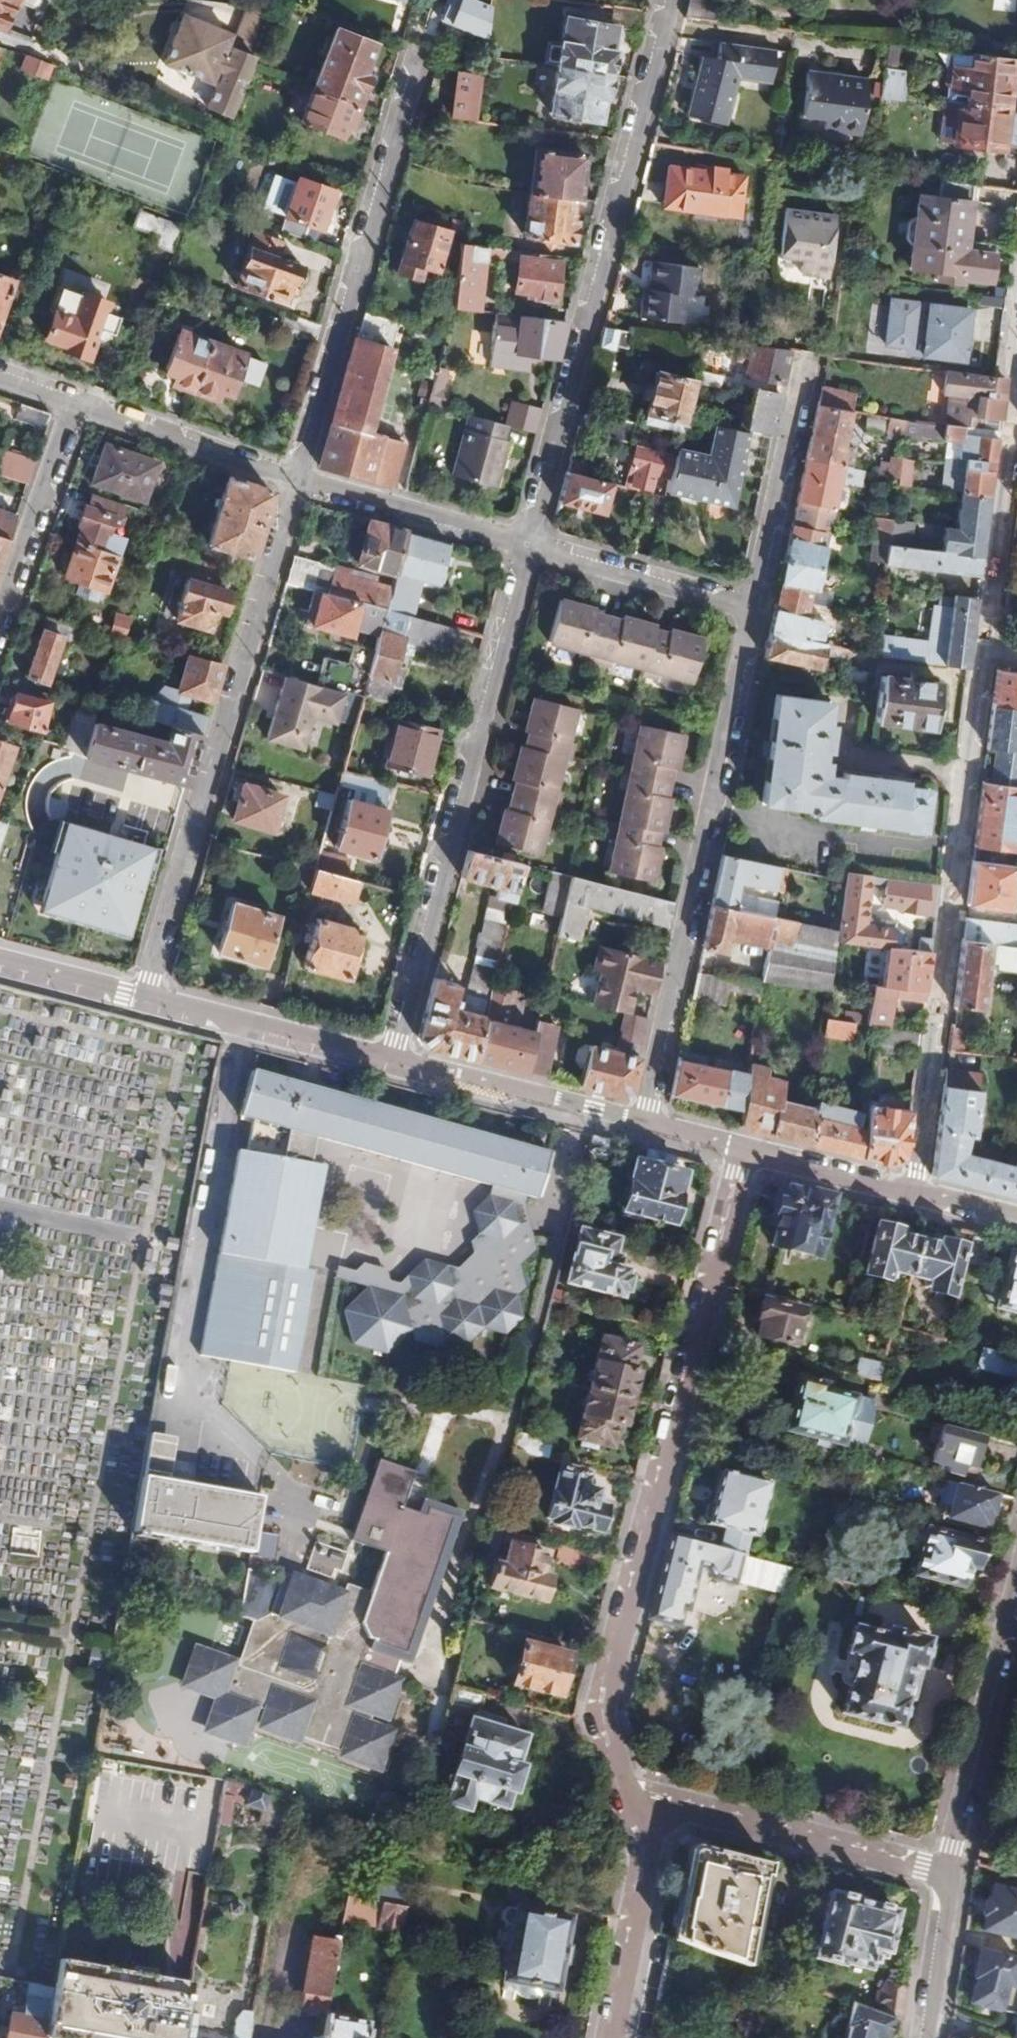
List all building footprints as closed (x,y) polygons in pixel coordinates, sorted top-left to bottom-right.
[(4,34),(16,5),(33,13),(39,0),(0,0),(0,33),(4,34)] [(476,0),(451,0),(442,23),(486,41),(490,6),(476,0)] [(725,5),(691,0),(687,17),(722,23),(725,5)] [(233,28),(180,7),(159,60),(213,82),(204,103),(232,114),(255,54),(227,43),(233,28)] [(613,28),(641,32),(646,12),(611,7),(609,25),(563,18),(559,42),(556,42),(555,44),(551,43),(550,46),(546,46),(545,64),(554,65),(582,69),(608,74),(612,51),(609,50),(613,28)] [(316,93),(356,109),(368,78),(362,76),(373,47),(336,31),(312,92),(316,93)] [(780,52),(723,43),(720,60),(704,58),(689,114),(729,126),(741,81),(773,86),(780,52)] [(895,70),(899,46),(890,45),(887,68),(895,70)] [(484,58),(441,49),(436,67),(462,73),(467,74),(481,76),(484,58)] [(965,68),(967,55),(946,52),(944,65),(965,68)] [(1010,85),(1013,61),(967,55),(965,68),(944,65),(943,76),(949,77),(964,79),(995,83),(1010,85)] [(26,58),(20,74),(46,83),(52,69),(26,58)] [(605,96),(608,74),(582,69),(554,65),(551,87),(552,88),(549,113),(598,121),(602,96),(605,96)] [(910,72),(895,70),(887,68),(882,100),(905,103),(910,72)] [(467,74),(462,73),(457,100),(461,100),(467,74)] [(454,117),(476,121),(480,84),(481,76),(467,74),(461,100),(457,100),(454,117)] [(871,84),(810,76),(805,117),(827,121),(826,131),(865,135),(871,84)] [(1007,109),(1010,85),(995,83),(964,79),(949,77),(943,76),(942,86),(963,88),(962,102),(1007,109)] [(963,88),(942,86),(941,100),(947,100),(952,101),(962,102),(963,88)] [(347,130),(356,109),(316,93),(312,92),(310,91),(298,122),(338,138),(342,128),(347,130)] [(1001,152),(1007,109),(962,102),(952,101),(947,100),(944,122),(958,124),(958,127),(953,127),(951,140),(956,140),(956,146),(1001,152)] [(535,150),(530,194),(573,198),(579,199),(584,155),(535,150)] [(713,174),(670,170),(665,210),(739,219),(745,179),(727,176),(727,171),(713,169),(713,174)] [(284,219),(280,233),(301,241),(306,226),(319,229),(332,193),(295,179),(283,217),(284,219)] [(965,251),(973,186),(940,182),(938,199),(919,197),(917,221),(913,220),(907,224),(905,240),(909,245),(913,246),(910,269),(936,272),(935,283),(960,286),(961,279),(990,283),(993,256),(965,251)] [(573,198),(530,194),(525,238),(544,239),(550,248),(558,242),(574,243),(576,222),(570,221),(573,198)] [(180,225),(139,208),(133,224),(160,235),(155,248),(168,255),(180,225)] [(800,273),(812,275),(828,277),(836,218),(785,211),(779,256),(802,259),(800,273)] [(448,233),(412,222),(400,261),(402,263),(398,275),(420,282),(424,269),(435,273),(448,233)] [(282,242),(254,233),(238,287),(285,302),(290,284),(297,286),(299,283),(302,284),(305,281),(307,275),(306,271),(303,269),(304,266),(277,258),(282,242)] [(506,251),(460,246),(453,297),(452,309),(475,312),(482,264),(504,266),(506,251)] [(550,263),(551,256),(506,251),(504,266),(518,267),(515,292),(534,294),(535,301),(554,302),(559,264),(550,263)] [(699,269),(653,264),(650,290),(644,290),(641,319),(682,324),(685,297),(696,298),(699,269)] [(828,277),(812,275),(811,287),(827,290),(828,277)] [(9,293),(12,283),(0,278),(0,319),(5,304),(9,293)] [(81,296),(57,288),(49,310),(52,318),(44,339),(63,346),(62,353),(86,360),(93,341),(96,341),(97,345),(108,339),(106,334),(107,332),(112,334),(118,319),(103,313),(106,303),(82,294),(81,296)] [(17,295),(9,293),(5,304),(13,307),(17,295)] [(968,358),(972,302),(888,297),(884,352),(968,358)] [(360,340),(356,339),(354,338),(319,467),(392,487),(404,443),(386,438),(387,433),(383,431),(381,436),(362,431),(366,417),(372,419),(397,323),(368,315),(360,340)] [(555,358),(564,322),(501,315),(500,327),(497,327),(495,351),(497,351),(495,368),(526,371),(529,356),(555,358)] [(291,335),(313,342),(318,325),(296,318),(291,335)] [(470,362),(487,363),(489,330),(472,329),(470,362)] [(616,346),(620,332),(605,330),(601,343),(616,346)] [(172,386),(193,393),(211,347),(180,336),(165,374),(175,378),(172,386)] [(742,354),(749,356),(751,346),(745,345),(742,354)] [(744,376),(781,385),(788,352),(751,346),(749,356),(744,376)] [(211,347),(193,393),(215,400),(217,393),(230,397),(244,358),(211,347)] [(693,383),(693,384),(704,387),(720,390),(723,376),(734,378),(739,357),(708,349),(702,371),(696,371),(693,383)] [(456,373),(438,367),(435,379),(428,405),(448,409),(456,373)] [(1006,378),(947,371),(944,394),(951,396),(946,424),(983,429),(984,414),(1001,417),(1006,378)] [(686,413),(693,384),(693,383),(655,373),(652,386),(649,385),(646,398),(648,399),(645,411),(647,412),(644,424),(681,433),(684,419),(686,413)] [(704,387),(693,384),(686,413),(684,419),(695,421),(704,387)] [(857,394),(821,388),(818,404),(855,410),(857,394)] [(770,437),(779,394),(754,389),(753,389),(743,431),(745,432),(751,433),(770,437)] [(511,427),(535,434),(541,411),(511,403),(504,425),(511,427)] [(855,410),(818,404),(816,414),(806,458),(842,466),(871,472),(872,465),(863,463),(862,465),(854,463),(854,457),(851,454),(844,452),(852,416),(860,417),(862,422),(861,427),(904,435),(906,419),(855,410)] [(50,416),(22,406),(17,421),(45,431),(50,416)] [(504,425),(477,417),(472,433),(506,443),(511,427),(504,425)] [(601,418),(597,437),(613,441),(627,445),(631,426),(622,423),(601,418)] [(921,421),(906,419),(904,435),(903,437),(918,438),(921,421)] [(995,461),(999,431),(983,429),(946,424),(932,422),(930,433),(936,434),(935,437),(963,441),(961,456),(966,457),(995,461)] [(743,431),(713,425),(706,458),(715,460),(706,501),(729,506),(745,432),(743,431)] [(506,443),(472,433),(471,433),(459,477),(500,489),(513,445),(506,443)] [(762,475),(770,437),(751,433),(743,471),(762,475)] [(156,466),(104,446),(90,484),(143,503),(156,466)] [(669,480),(674,458),(638,448),(634,447),(623,488),(648,494),(652,476),(669,480)] [(706,458),(676,451),(674,458),(669,480),(667,487),(666,492),(706,501),(715,460),(706,458)] [(34,462),(5,452),(0,467),(0,476),(26,485),(34,462)] [(878,479),(908,483),(912,458),(881,454),(878,479)] [(991,496),(995,461),(966,457),(961,493),(964,493),(991,496)] [(842,466),(806,458),(801,482),(797,500),(833,507),(842,466)] [(595,468),(570,462),(567,474),(592,480),(595,468)] [(592,480),(567,474),(558,504),(600,516),(608,484),(592,480)] [(270,493),(222,477),(215,500),(210,499),(208,506),(213,508),(202,546),(250,560),(270,493)] [(983,557),(991,496),(964,493),(958,531),(947,529),(943,551),(983,557)] [(150,554),(153,543),(124,533),(121,541),(104,534),(115,503),(89,494),(85,508),(83,508),(77,525),(80,527),(75,542),(89,547),(116,557),(146,567),(150,554)] [(834,516),(796,509),(792,523),(831,531),(834,516)] [(15,519),(0,514),(0,541),(6,544),(15,519)] [(875,515),(872,540),(888,544),(892,518),(875,515)] [(405,533),(366,522),(356,564),(394,574),(405,533)] [(792,523),(784,560),(822,568),(831,531),(792,523)] [(437,586),(448,545),(405,533),(394,574),(437,586)] [(89,547),(75,542),(63,576),(77,581),(73,594),(97,602),(101,590),(104,591),(116,557),(89,547)] [(888,544),(886,564),(980,577),(983,557),(943,551),(888,544)] [(294,556),(285,586),(313,593),(384,613),(387,602),(390,590),(349,577),(350,571),(294,556)] [(822,568),(784,560),(780,579),(777,596),(808,602),(811,589),(817,589),(822,568)] [(213,589),(217,577),(204,572),(188,567),(173,619),(202,628),(208,610),(218,612),(224,593),(213,589)] [(384,613),(313,593),(303,627),(350,640),(354,625),(379,632),(384,613)] [(808,602),(777,596),(769,631),(806,638),(811,618),(805,616),(808,602)] [(917,643),(875,637),(873,652),(877,653),(891,655),(968,668),(977,600),(953,596),(951,608),(923,604),(917,643)] [(387,602),(384,613),(400,617),(403,606),(387,602)] [(592,612),(559,603),(548,644),(580,653),(578,661),(608,669),(612,662),(645,671),(643,678),(658,682),(660,675),(691,683),(703,641),(670,633),(669,635),(653,630),(653,628),(622,621),(621,622),(591,615),(592,612)] [(379,632),(373,656),(368,673),(361,698),(383,704),(387,689),(394,691),(401,669),(394,667),(401,642),(451,656),(458,632),(400,617),(384,613),(379,632)] [(89,631),(123,640),(127,624),(94,615),(89,631)] [(76,628),(42,619),(24,676),(46,683),(53,662),(58,644),(69,647),(76,628)] [(806,638),(769,631),(764,656),(820,667),(823,654),(834,656),(833,662),(844,664),(847,647),(806,638)] [(123,640),(117,659),(133,663),(139,645),(123,640)] [(847,647),(844,664),(873,670),(877,653),(873,652),(847,647)] [(373,656),(351,650),(346,668),(321,662),(315,686),(345,694),(361,698),(368,673),(373,656)] [(177,694),(209,703),(219,672),(220,666),(187,657),(177,694)] [(53,662),(46,683),(52,683),(55,682),(58,680),(60,676),(60,670),(59,667),(56,664),(53,662)] [(998,669),(993,706),(1016,709),(1016,671),(998,669)] [(941,684),(880,675),(874,723),(934,731),(941,684)] [(315,686),(285,679),(268,741),(304,750),(313,719),(337,725),(345,694),(315,686)] [(832,701),(776,692),(761,801),(807,809),(807,814),(920,829),(926,788),(919,787),(919,782),(824,769),(832,701)] [(45,702),(12,694),(5,719),(38,728),(45,702)] [(168,728),(199,737),(205,719),(148,702),(145,713),(103,701),(100,710),(168,728)] [(574,713),(532,702),(522,735),(525,736),(522,750),(519,750),(509,784),(512,785),(504,813),(501,812),(492,846),(535,857),(544,826),(550,827),(558,795),(553,794),(561,760),(567,761),(572,748),(565,745),(574,713)] [(77,703),(66,739),(89,745),(95,724),(99,709),(77,703)] [(993,706),(987,748),(1015,751),(1016,741),(1016,709),(993,706)] [(438,731),(398,721),(386,768),(425,778),(438,731)] [(84,760),(160,781),(184,788),(199,737),(168,728),(165,743),(95,724),(89,745),(84,760)] [(682,739),(641,729),(634,762),(627,761),(620,791),(626,793),(619,826),(612,824),(607,840),(615,843),(607,875),(648,885),(656,851),(652,850),(655,835),(660,835),(668,802),(664,801),(671,771),(674,772),(682,739)] [(13,749),(0,745),(0,788),(13,749)] [(353,776),(341,773),(336,792),(348,795),(353,776)] [(983,783),(975,847),(1016,852),(1016,844),(1016,787),(983,783)] [(280,798),(242,787),(232,819),(270,831),(280,798)] [(332,809),(335,797),(322,794),(319,805),(332,809)] [(386,813),(348,802),(335,850),(373,861),(386,813)] [(151,842),(63,816),(36,908),(124,933),(151,842)] [(315,872),(344,880),(349,862),(320,854),(315,872)] [(468,854),(461,880),(496,890),(493,898),(512,903),(521,868),(468,854)] [(784,869),(722,855),(711,905),(750,914),(752,901),(733,896),(737,883),(778,892),(784,869)] [(1013,866),(973,861),(967,905),(1007,910),(1008,907),(1013,907),(1016,879),(1016,867),(1013,866)] [(315,872),(301,868),(297,867),(290,892),(308,897),(310,893),(311,886),(315,872)] [(351,904),(357,883),(344,880),(315,872),(311,886),(310,893),(351,904)] [(868,885),(869,877),(844,874),(836,933),(835,943),(888,950),(889,950),(891,931),(863,928),(868,885)] [(573,881),(554,876),(545,915),(563,920),(573,881)] [(882,879),(869,877),(868,885),(881,887),(882,879)] [(935,919),(939,888),(882,879),(881,887),(878,908),(892,910),(892,914),(935,919)] [(666,930),(671,906),(603,888),(573,881),(563,920),(559,938),(580,943),(588,910),(666,930)] [(419,1037),(424,1047),(471,1059),(493,978),(511,909),(489,902),(460,1012),(455,1010),(457,1003),(453,1001),(456,986),(434,980),(419,1037)] [(750,914),(711,905),(702,949),(720,952),(726,931),(762,939),(766,944),(761,983),(830,993),(835,943),(836,933),(750,914)] [(276,921),(232,908),(218,956),(262,969),(276,921)] [(326,922),(318,919),(314,936),(308,934),(305,942),(311,944),(305,967),(349,979),(362,932),(355,929),(356,926),(348,922),(339,919),(338,925),(331,924),(333,918),(327,916),(326,922)] [(965,919),(963,941),(1002,946),(1016,948),(1016,926),(965,919)] [(930,955),(932,944),(919,941),(917,954),(930,955)] [(954,1008),(981,1011),(988,962),(997,963),(997,969),(1016,971),(1016,948),(1002,946),(963,941),(954,1008)] [(651,997),(659,962),(610,951),(598,948),(584,1004),(626,1015),(632,992),(651,997)] [(917,954),(889,950),(888,950),(883,990),(893,992),(892,998),(924,1003),(930,955),(917,954)] [(707,967),(698,965),(696,974),(706,975),(707,967)] [(706,975),(696,974),(690,1003),(723,1008),(726,992),(759,997),(761,983),(706,975)] [(493,978),(471,1059),(509,1069),(522,1020),(507,1016),(516,984),(493,978)] [(893,992),(883,990),(871,988),(866,1018),(889,1021),(892,998),(893,992)] [(861,1000),(829,995),(828,1008),(826,1019),(852,1024),(857,1025),(861,1000)] [(624,1031),(643,1036),(645,1028),(646,1020),(628,1016),(624,1031)] [(865,1026),(878,1029),(888,1030),(889,1021),(866,1018),(865,1026)] [(852,1024),(826,1019),(824,1037),(850,1042),(852,1024)] [(536,1024),(522,1020),(509,1069),(524,1073),(536,1024)] [(524,1073),(544,1078),(557,1026),(537,1021),(536,1024),(524,1073)] [(951,1028),(948,1051),(962,1053),(965,1030),(951,1028)] [(875,1046),(918,1052),(920,1035),(888,1030),(878,1029),(875,1046)] [(578,1086),(623,1098),(631,1093),(643,1036),(624,1031),(618,1055),(588,1048),(578,1086)] [(678,1060),(670,1095),(722,1105),(729,1070),(678,1060)] [(744,1109),(741,1127),(811,1145),(815,1111),(779,1102),(783,1085),(765,1080),(768,1071),(749,1066),(748,1074),(744,1109)] [(244,1113),(257,1116),(300,1127),(316,1132),(493,1178),(490,1188),(474,1205),(480,1227),(473,1235),(474,1246),(456,1263),(459,1278),(451,1287),(453,1299),(440,1312),(419,1306),(409,1314),(412,1328),(414,1338),(436,1344),(444,1336),(466,1343),(483,1326),(504,1332),(525,1311),(519,1288),(527,1280),(521,1258),(539,1240),(534,1218),(522,1216),(517,1194),(519,1185),(531,1188),(541,1190),(543,1183),(557,1187),(562,1167),(550,1164),(550,1162),(548,1161),(551,1149),(255,1069),(244,1113)] [(748,1074),(729,1070),(722,1105),(744,1109),(748,1074)] [(932,1176),(968,1184),(1016,1197),(1016,1155),(1011,1154),(1009,1164),(963,1153),(966,1135),(972,1136),(980,1076),(946,1070),(932,1176)] [(862,1158),(893,1167),(904,1163),(910,1113),(875,1109),(875,1100),(869,1100),(865,1132),(862,1158)] [(815,1111),(811,1145),(862,1158),(865,1132),(854,1128),(857,1114),(816,1103),(815,1111)] [(240,1145),(219,1250),(274,1261),(279,1242),(295,1244),(306,1186),(290,1183),(300,1127),(257,1116),(249,1147),(240,1145)] [(274,1261),(303,1265),(323,1160),(311,1157),(316,1132),(300,1127),(290,1183),(306,1186),(295,1244),(279,1242),(274,1261)] [(584,1161),(588,1144),(582,1142),(578,1159),(584,1161)] [(672,1164),(674,1153),(648,1147),(646,1157),(637,1155),(623,1207),(671,1220),(685,1167),(672,1164)] [(835,1196),(783,1183),(774,1216),(781,1218),(774,1243),(817,1256),(835,1196)] [(528,1198),(531,1188),(519,1185),(517,1194),(522,1216),(534,1218),(528,1198)] [(570,1216),(566,1232),(579,1236),(577,1241),(574,1240),(563,1279),(618,1294),(625,1271),(615,1268),(617,1257),(610,1254),(615,1237),(583,1230),(586,1220),(570,1216)] [(913,1274),(922,1240),(904,1235),(905,1229),(882,1224),(869,1271),(893,1278),(894,1275),(898,1276),(900,1270),(913,1274)] [(986,1267),(995,1237),(978,1232),(969,1263),(986,1267)] [(941,1244),(922,1240),(913,1274),(928,1277),(926,1284),(934,1286),(933,1289),(951,1294),(964,1244),(943,1239),(941,1244)] [(274,1261),(219,1250),(200,1350),(296,1369),(314,1267),(303,1265),(274,1261)] [(459,1278),(456,1263),(425,1253),(399,1278),(388,1275),(385,1263),(365,1257),(357,1266),(341,1261),(338,1272),(370,1283),(344,1310),(353,1343),(387,1354),(412,1328),(409,1314),(419,1306),(440,1312),(453,1299),(451,1287),(459,1278)] [(1000,1307),(1016,1311),(1016,1255),(1013,1254),(1000,1307)] [(763,1299),(754,1331),(793,1341),(802,1309),(763,1299)] [(586,1385),(632,1397),(639,1373),(630,1370),(635,1347),(621,1343),(623,1336),(605,1331),(603,1338),(599,1337),(586,1385)] [(947,1339),(924,1333),(920,1345),(944,1350),(947,1339)] [(984,1349),(979,1367),(1016,1378),(1016,1359),(984,1349)] [(862,1354),(858,1373),(880,1380),(885,1361),(862,1354)] [(841,1442),(863,1448),(873,1405),(892,1411),(895,1399),(872,1393),(870,1401),(831,1390),(832,1386),(798,1376),(792,1400),(797,1402),(791,1428),(824,1437),(821,1445),(838,1450),(841,1442)] [(626,1423),(632,1397),(586,1385),(573,1435),(578,1436),(577,1443),(593,1447),(595,1440),(610,1445),(617,1420),(626,1423)] [(978,1465),(985,1436),(936,1422),(931,1441),(941,1445),(936,1459),(945,1461),(943,1468),(968,1474),(971,1464),(978,1465)] [(181,1435),(151,1431),(143,1474),(173,1479),(177,1456),(181,1435)] [(530,1450),(548,1454),(552,1441),(516,1431),(513,1445),(530,1450)] [(513,1445),(509,1461),(525,1466),(530,1450),(513,1445)] [(143,1474),(134,1527),(252,1549),(264,1485),(198,1472),(200,1460),(177,1456),(173,1479),(143,1474)] [(412,1472),(377,1460),(349,1541),(384,1553),(371,1589),(359,1622),(367,1639),(404,1652),(452,1515),(426,1506),(422,1515),(400,1507),(412,1472)] [(563,1466),(550,1514),(555,1516),(554,1519),(570,1524),(571,1520),(598,1527),(604,1504),(594,1502),(597,1490),(585,1487),(588,1473),(563,1466)] [(724,1533),(720,1547),(742,1554),(746,1554),(750,1540),(756,1542),(770,1486),(722,1473),(706,1528),(724,1533)] [(999,1493),(959,1482),(953,1503),(950,1502),(947,1515),(988,1526),(991,1513),(994,1514),(999,1493)] [(35,1566),(43,1532),(11,1525),(3,1560),(35,1566)] [(929,1525),(916,1575),(965,1588),(970,1567),(981,1569),(988,1541),(929,1525)] [(258,1531),(255,1557),(272,1559),(275,1534),(258,1531)] [(671,1535),(655,1599),(688,1608),(700,1565),(736,1575),(739,1566),(742,1554),(720,1547),(671,1535)] [(317,1537),(307,1567),(333,1576),(336,1566),(342,1567),(349,1548),(317,1537)] [(506,1563),(499,1562),(492,1586),(544,1599),(550,1576),(541,1573),(546,1551),(512,1541),(509,1551),(506,1563)] [(570,1563),(609,1573),(614,1555),(562,1541),(559,1551),(570,1563)] [(502,1548),(499,1562),(506,1563),(509,1551),(502,1548)] [(742,1554),(739,1566),(766,1574),(770,1560),(746,1554),(742,1554)] [(253,1615),(363,1653),(367,1639),(359,1622),(371,1589),(349,1581),(346,1589),(327,1582),(324,1591),(314,1587),(317,1579),(286,1569),(282,1577),(249,1565),(241,1611),(253,1615)] [(324,1591),(327,1582),(317,1579),(314,1587),(324,1591)] [(358,1665),(363,1653),(253,1615),(239,1656),(204,1644),(196,1647),(186,1676),(190,1684),(216,1694),(207,1721),(211,1729),(241,1740),(248,1737),(257,1708),(267,1711),(263,1724),(267,1732),(294,1742),(301,1738),(342,1753),(346,1760),(375,1770),(384,1765),(392,1738),(389,1731),(371,1725),(374,1715),(385,1718),(391,1715),(401,1684),(398,1678),(358,1665)] [(865,1657),(850,1716),(898,1728),(906,1701),(900,1699),(909,1665),(920,1667),(928,1637),(898,1629),(896,1636),(862,1627),(855,1654),(865,1657)] [(524,1640),(514,1679),(558,1690),(568,1651),(524,1640)] [(486,1691),(453,1683),(442,1733),(466,1739),(465,1742),(459,1740),(453,1766),(458,1767),(457,1775),(452,1773),(447,1792),(452,1793),(448,1805),(475,1812),(479,1801),(512,1809),(516,1798),(529,1800),(530,1796),(533,1796),(539,1771),(537,1769),(539,1765),(524,1761),(531,1732),(507,1726),(509,1718),(479,1711),(478,1713),(469,1711),(470,1705),(482,1708),(486,1691)] [(291,1804),(224,1782),(222,1795),(233,1799),(264,1810),(261,1819),(286,1829),(291,1804)] [(233,1799),(222,1795),(217,1824),(228,1826),(233,1799)] [(692,1847),(674,1939),(745,1964),(764,1861),(692,1847)] [(512,1897),(510,1907),(516,1908),(563,1917),(568,1901),(508,1881),(505,1895),(512,1897)] [(379,1884),(376,1903),(402,1908),(406,1889),(379,1884)] [(993,1884),(989,1899),(987,1898),(983,1913),(985,1914),(982,1928),(1016,1937),(1016,1890),(993,1884)] [(832,1887),(814,1958),(840,1965),(841,1960),(870,1968),(873,1956),(884,1959),(886,1952),(888,1952),(893,1932),(891,1930),(898,1904),(832,1887)] [(343,1920),(398,1930),(402,1908),(376,1903),(347,1898),(343,1920)] [(502,1969),(504,1969),(516,1908),(510,1907),(508,1907),(502,1909),(495,1941),(498,1945),(502,1946),(498,1964),(502,1969)] [(504,1969),(503,1977),(551,1986),(565,1918),(563,1917),(516,1908),(504,1969)] [(327,2006),(340,1937),(328,1936),(327,1942),(312,1939),(299,2011),(326,2015),(327,2006)] [(982,1949),(975,1976),(977,1977),(971,2002),(1016,2013),(1016,1985),(1015,1985),(1016,1977),(1016,1958),(982,1949)] [(56,1957),(51,1984),(43,2029),(77,2035),(76,2037),(164,2037),(174,1978),(56,1957)] [(766,1972),(757,1969),(754,1984),(763,1986),(766,1972)] [(551,1986),(503,1977),(501,1987),(514,1990),(517,1993),(522,1995),(526,1996),(530,1996),(536,1994),(549,1996),(551,1986)] [(183,2013),(185,2000),(189,1981),(181,1980),(174,1978),(164,2037),(178,2037),(183,2013)] [(43,2029),(51,1984),(41,1982),(38,1999),(24,1996),(20,2017),(8,2015),(4,2037),(41,2037),(43,2029)] [(902,2020),(851,2003),(846,2027),(864,2034),(867,2026),(899,2037),(902,2020)] [(367,2020),(349,2017),(350,2010),(327,2006),(326,2015),(322,2034),(322,2037),(364,2037),(367,2020)] [(254,2013),(244,2011),(236,2018),(233,2037),(249,2037),(254,2013)] [(198,2017),(183,2013),(178,2037),(195,2037),(198,2017)]
